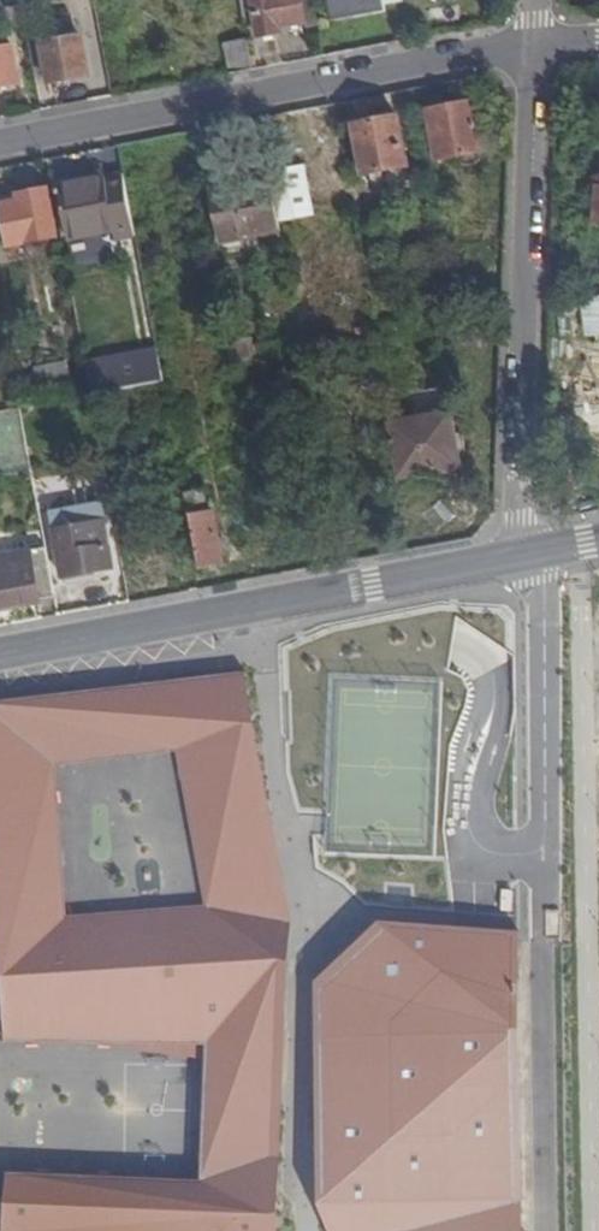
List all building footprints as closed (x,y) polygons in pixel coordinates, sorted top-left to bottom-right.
[(319,27),(314,0),(250,0),(258,42),(283,37),(282,30),(306,25),(307,30),(319,27)] [(381,0),(328,0),(332,23),(384,13),(381,0)] [(384,13),(404,9),(403,0),(381,0),(384,13)] [(83,40),(41,47),(48,86),(89,79),(83,40)] [(252,74),(246,43),(225,48),(231,78),(252,74)] [(20,86),(14,49),(0,52),(0,90),(20,86)] [(471,106),(427,114),(437,162),(481,153),(471,106)] [(398,120),(354,129),(363,177),(408,168),(398,120)] [(309,163),(281,167),(289,220),(318,215),(309,163)] [(124,179),(54,192),(63,240),(133,227),(124,179)] [(282,234),(272,179),(211,190),(221,246),(282,234)] [(18,203),(0,205),(8,249),(56,240),(47,191),(16,197),(18,203)] [(253,342),(228,346),(232,369),(296,358),(294,347),(278,350),(277,345),(254,350),(253,342)] [(89,378),(92,396),(162,383),(157,355),(121,360),(123,371),(89,378)] [(450,415),(391,424),(399,479),(458,470),(450,415)] [(203,494),(184,497),(199,574),(224,569),(215,516),(207,517),(203,494)] [(81,530),(55,535),(63,580),(113,571),(108,548),(85,552),(81,530)] [(46,550),(0,559),(0,613),(56,602),(46,550)] [(292,926),(243,670),(0,700),(0,957),(8,1045),(104,1045),(198,1058),(200,1046),(207,1046),(202,1177),(7,1172),(7,1230),(277,1230),(292,926)] [(316,983),(318,1206),(328,1230),(521,1230),(518,931),(382,921),(316,983)]
